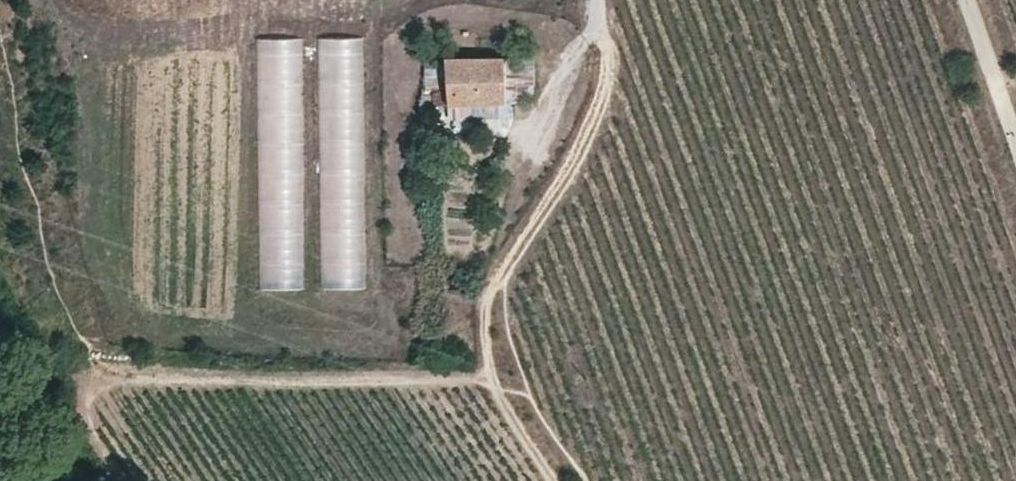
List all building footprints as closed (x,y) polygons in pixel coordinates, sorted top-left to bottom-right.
[(363,258),(358,35),(318,36),(324,277),(334,277),(334,259),(363,258)] [(299,98),(299,37),(259,37),(259,125),(294,125),(294,98),(299,98)] [(439,43),(439,58),(460,58),(460,43),(439,43)] [(439,89),(431,89),(431,105),(503,105),(502,58),(460,58),(439,58),(439,89)] [(525,58),(502,58),(503,105),(508,105),(526,83),(525,58)] [(431,105),(431,89),(422,89),(422,105),(431,105)] [(301,284),(299,229),(287,229),(288,254),(260,255),(261,286),(301,284)]
